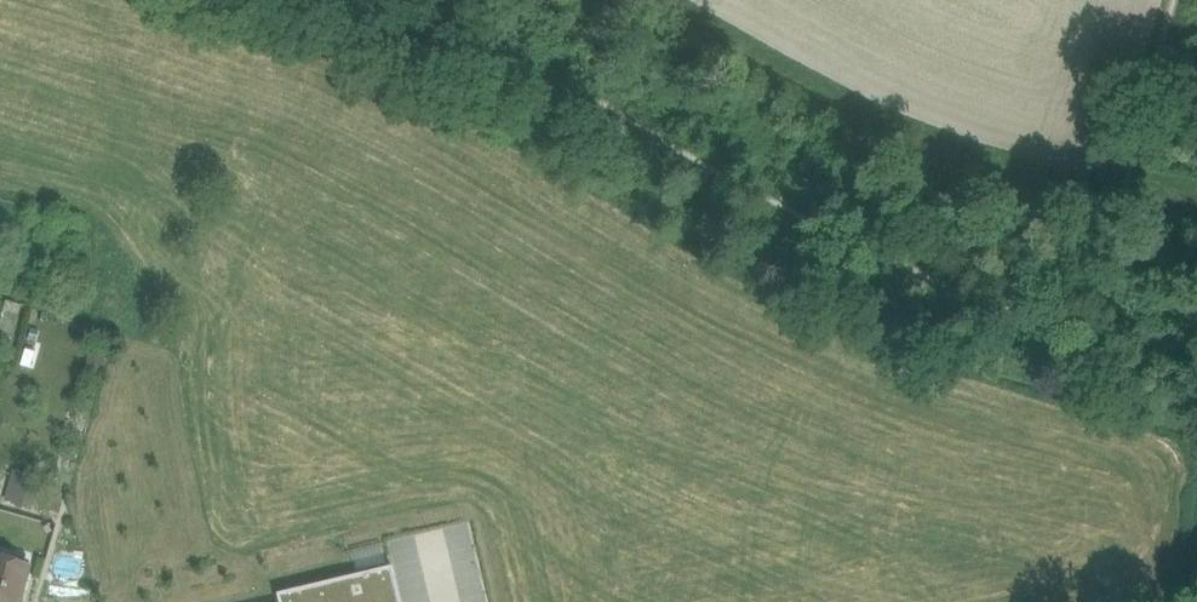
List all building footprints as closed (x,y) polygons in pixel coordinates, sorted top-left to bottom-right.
[(28,488),(13,484),(7,503),(22,507),(28,488)] [(0,558),(0,601),(19,601),(28,570),(13,565),(10,561),(0,558)] [(392,567),(276,594),(278,601),(400,601),(392,567)]
